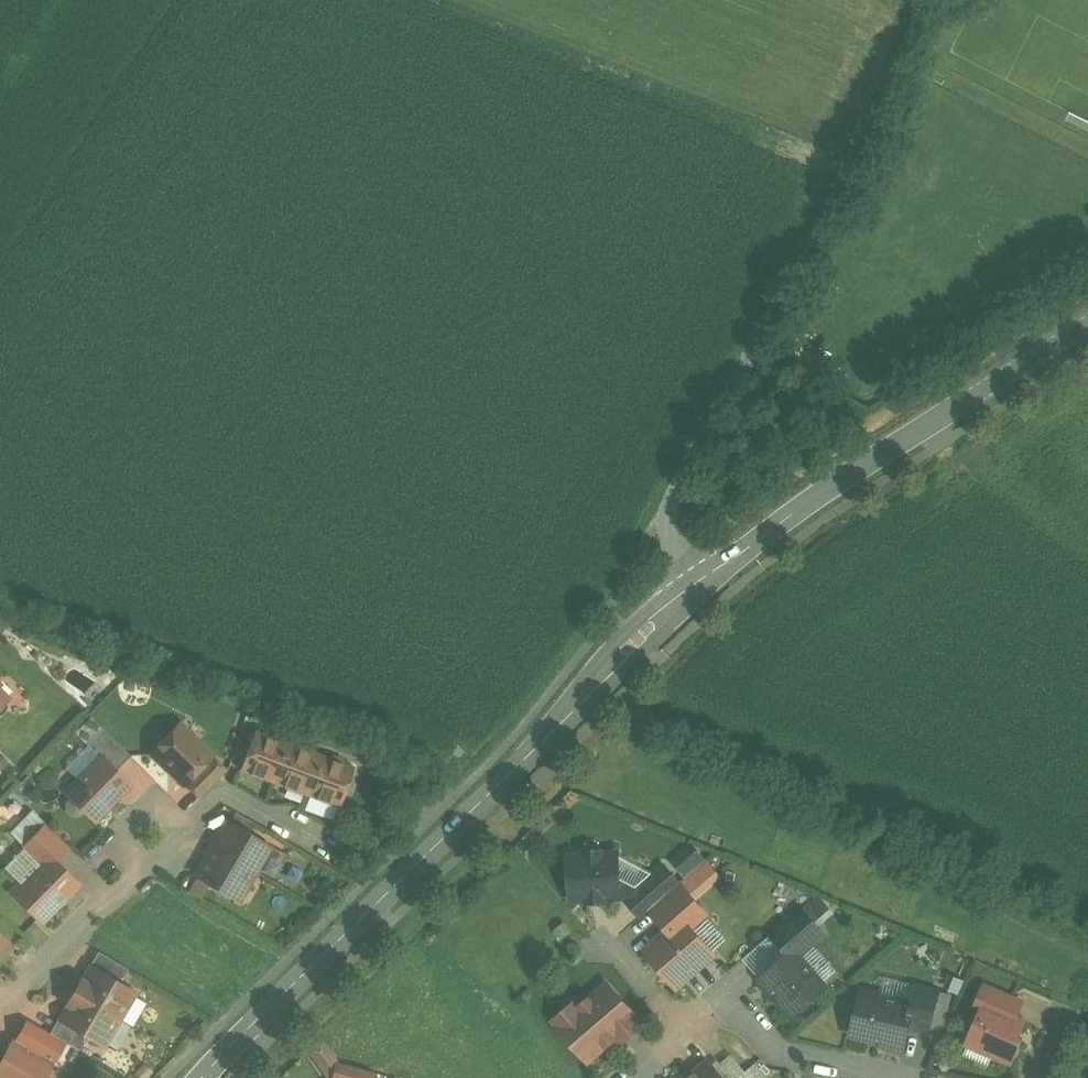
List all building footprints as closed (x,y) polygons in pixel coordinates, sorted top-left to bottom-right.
[(2,714),(9,708),(9,699),(0,690),(0,714),(2,714)] [(212,755),(180,724),(151,754),(169,772),(171,770),(184,783),(185,782),(210,756),(212,755)] [(133,755),(104,727),(88,743),(102,757),(103,757),(117,771),(133,755)] [(355,767),(256,730),(241,770),(340,807),(355,767)] [(226,771),(210,756),(185,782),(201,797),(226,771)] [(117,771),(103,757),(102,757),(68,792),(96,820),(131,784),(117,771)] [(252,820),(237,811),(230,822),(246,831),(252,820)] [(246,831),(230,822),(217,845),(258,869),(271,846),(246,831)] [(71,846),(48,823),(25,847),(42,864),(55,851),(60,856),(71,846)] [(258,869),(217,845),(199,875),(213,883),(239,899),(258,869)] [(603,850),(586,852),(586,855),(570,856),(573,899),(589,898),(589,902),(606,900),(606,897),(622,896),(622,894),(620,876),(619,853),(604,854),(603,850)] [(42,864),(14,892),(43,921),(79,884),(56,861),(60,856),(55,851),(42,864)] [(629,898),(628,899),(642,916),(651,908),(681,882),(667,865),(642,887),(629,898)] [(213,883),(199,875),(189,891),(203,899),(213,883)] [(642,887),(620,876),(622,894),(629,898),(642,887)] [(681,882),(651,908),(668,927),(667,933),(684,919),(691,926),(707,912),(681,882)] [(803,908),(773,934),(790,953),(795,949),(801,955),(826,934),(803,908)] [(667,933),(648,951),(658,963),(658,964),(666,973),(666,972),(678,985),(715,953),(691,926),(684,919),(667,933)] [(0,933),(0,952),(9,942),(0,933)] [(790,953),(762,978),(768,985),(768,986),(776,995),(777,995),(794,1015),(827,986),(801,955),(795,949),(790,953)] [(130,969),(102,952),(94,967),(115,979),(123,977),(124,979),(130,969)] [(123,977),(115,979),(94,967),(82,986),(81,985),(76,992),(121,1018),(136,992),(125,986),(124,979),(123,977)] [(609,984),(581,1008),(577,1003),(556,1021),(590,1059),(618,1035),(623,1041),(643,1023),(609,984)] [(940,991),(918,986),(914,1003),(916,1003),(910,1026),(930,1031),(940,991)] [(1023,1002),(986,986),(979,1003),(985,1006),(985,1004),(1017,1017),(1023,1002)] [(914,1003),(863,991),(853,1034),(905,1046),(910,1026),(916,1003),(914,1003)] [(121,1018),(76,992),(72,999),(74,1000),(63,1019),(84,1031),(86,1040),(88,1040),(95,1038),(106,1044),(121,1018)] [(1017,1017),(985,1004),(985,1006),(969,1042),(1013,1061),(1021,1041),(1015,1038),(1017,1033),(1019,1034),(1025,1021),(1017,1017)] [(84,1031),(63,1019),(54,1034),(64,1040),(82,1050),(88,1040),(86,1040),(84,1031)] [(54,1034),(30,1020),(18,1041),(24,1045),(23,1046),(51,1063),(64,1040),(54,1034)] [(23,1046),(24,1045),(18,1041),(16,1039),(0,1066),(0,1077),(44,1077),(52,1064),(51,1063),(23,1046)] [(692,1077),(689,1074),(684,1077),(726,1077),(711,1061),(692,1077)] [(340,1062),(335,1077),(375,1077),(376,1071),(340,1062)]
